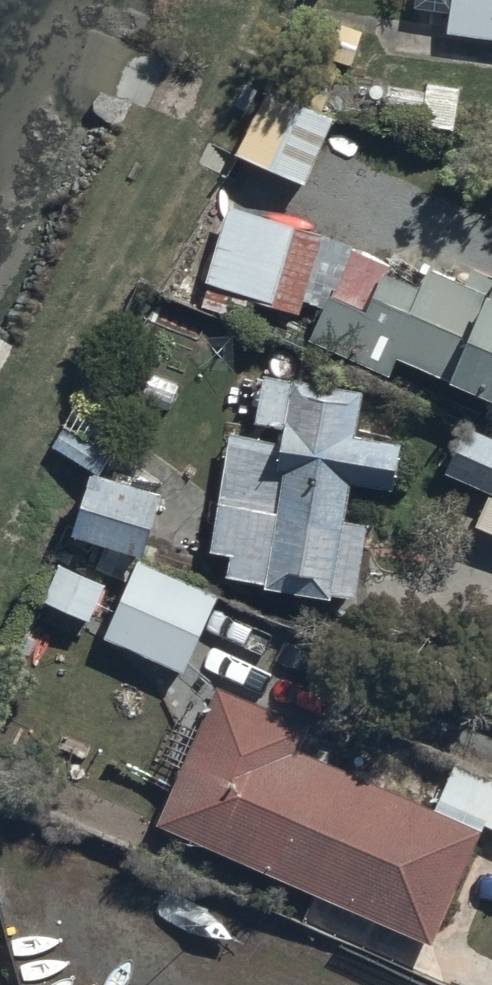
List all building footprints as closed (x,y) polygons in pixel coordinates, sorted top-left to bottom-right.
[(291,35),(355,59),(369,22),(311,0),(305,0),(291,35)] [(452,29),(491,34),(491,0),(456,0),(452,29)] [(294,63),(284,58),(240,143),(305,176),(336,116),(321,108),(341,69),(301,49),(294,63)] [(460,80),(388,73),(384,118),(456,124),(460,80)] [(321,232),(228,202),(196,301),(247,317),(254,293),(296,307),(321,232)] [(348,240),(309,329),(396,366),(402,352),(491,391),(491,291),(434,266),(430,275),(348,240)] [(366,387),(272,370),(260,433),(234,428),(212,543),(237,548),(232,578),(358,601),(374,516),(354,512),(359,482),(394,488),(403,437),(358,429),(366,387)] [(481,423),(456,470),(491,489),(491,428),(481,423)] [(166,486),(95,469),(80,531),(151,549),(166,486)] [(219,589),(137,553),(105,626),(187,662),(219,589)] [(109,574),(70,560),(55,603),(93,617),(109,574)] [(306,718),(222,684),(166,822),(434,932),(481,816),(297,741),(306,718)]
